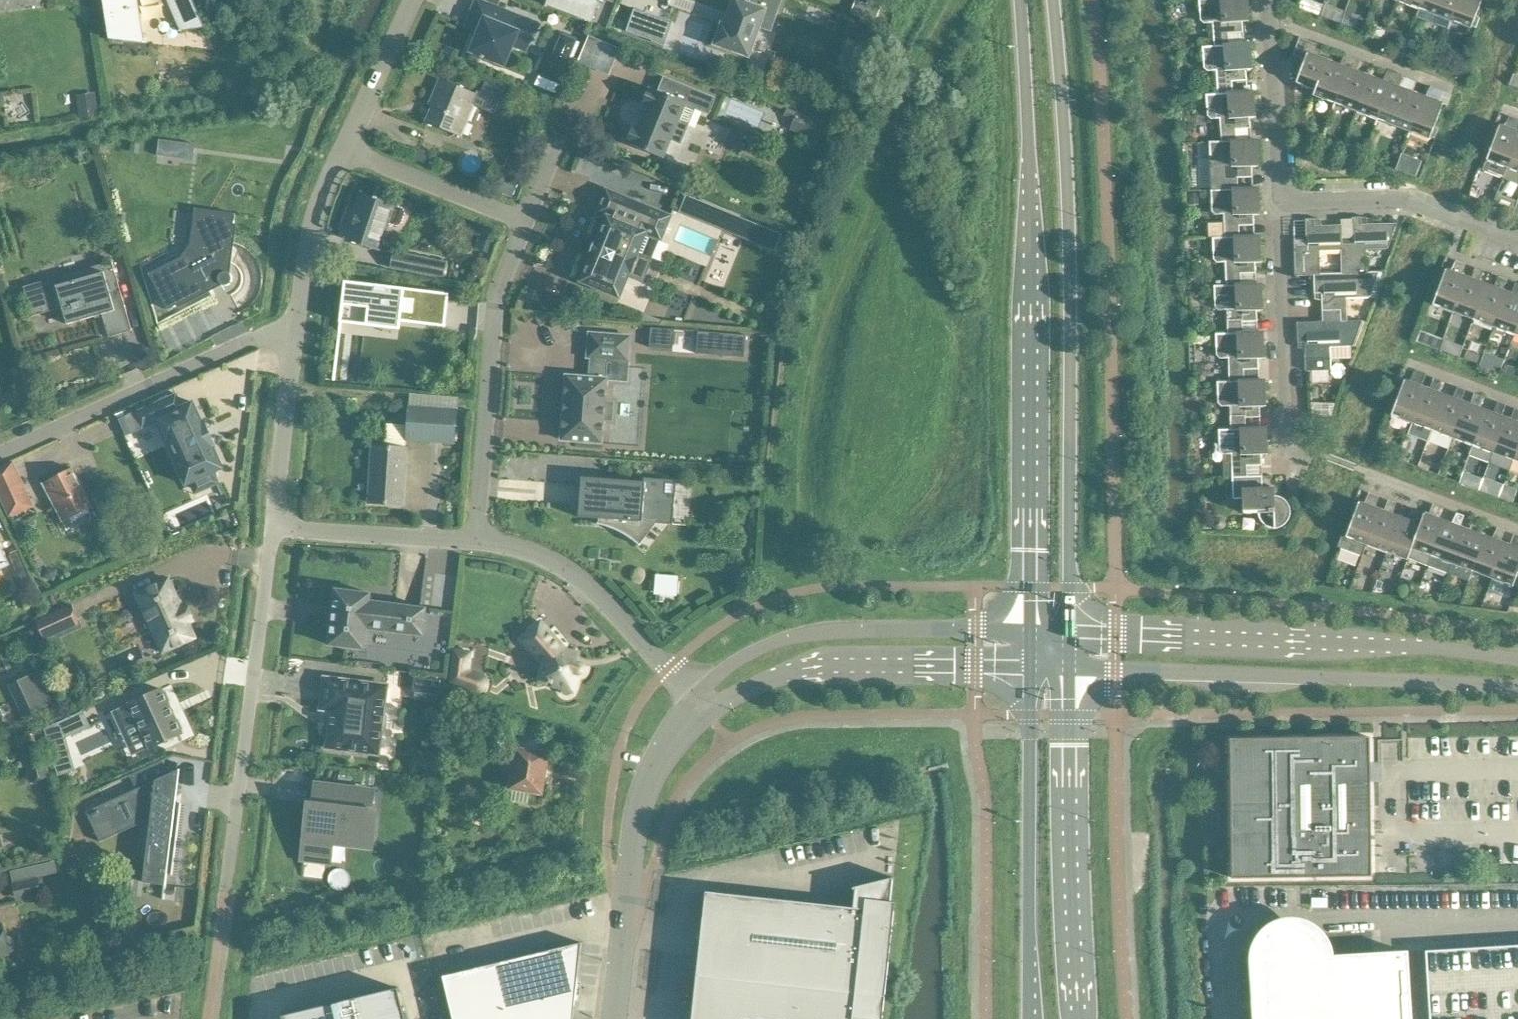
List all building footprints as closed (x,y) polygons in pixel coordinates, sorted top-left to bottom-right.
[(110,39),(147,43),(146,42),(144,41),(137,0),(104,0),(110,39)] [(179,30),(179,32),(205,28),(193,0),(169,0),(182,30),(179,30)] [(536,24),(478,0),(477,0),(471,16),(484,21),(471,51),(504,65),(517,35),(530,40),(536,24)] [(593,0),(549,0),(547,4),(592,21),(599,2),(593,0)] [(715,44),(749,56),(759,26),(771,30),(781,0),(752,0),(750,4),(739,0),(735,0),(726,25),(722,24),(715,44)] [(1247,0),(1199,0),(1200,12),(1201,20),(1204,23),(1208,23),(1209,23),(1213,23),(1214,45),(1229,44),(1229,34),(1243,33),(1243,21),(1249,20),(1247,0)] [(1422,0),(1398,0),(1398,1),(1419,9),(1422,0)] [(1416,17),(1449,30),(1452,21),(1457,6),(1446,1),(1447,0),(1422,0),(1419,9),(1416,17)] [(1482,0),(1447,0),(1446,1),(1457,6),(1452,21),(1471,29),(1472,26),(1476,28),(1480,17),(1476,16),(1482,0)] [(635,9),(626,31),(653,41),(653,40),(664,44),(672,22),(645,13),(645,12),(635,9)] [(577,40),(562,34),(551,62),(566,68),(577,40)] [(1316,90),(1327,61),(1320,58),(1323,46),(1300,38),(1293,55),(1304,60),(1296,83),(1315,90),(1316,90)] [(1252,68),(1250,43),(1229,44),(1214,45),(1202,46),(1203,60),(1204,60),(1204,68),(1208,71),(1212,71),(1216,71),(1218,93),(1233,92),(1232,82),(1247,80),(1246,68),(1252,68)] [(1434,48),(1431,50),(1429,56),(1437,60),(1441,51),(1434,48)] [(1333,109),(1352,57),(1345,54),(1340,65),(1327,61),(1316,90),(1315,90),(1313,95),(1334,104),(1332,109),(1333,109)] [(1356,112),(1369,76),(1356,72),(1360,60),(1352,57),(1333,109),(1333,110),(1335,104),(1356,112)] [(1375,125),(1395,73),(1388,70),(1382,81),(1369,76),(1356,112),(1377,119),(1375,125)] [(1405,112),(1412,92),(1399,87),(1402,76),(1395,73),(1375,125),(1376,126),(1378,120),(1409,132),(1407,137),(1408,137),(1416,116),(1405,112)] [(681,144),(696,108),(708,113),(714,98),(665,77),(659,91),(653,89),(653,90),(648,88),(642,103),(647,105),(637,128),(633,126),(627,142),(631,143),(631,144),(664,158),(671,140),(681,144)] [(427,121),(461,135),(473,105),(503,117),(509,104),(478,91),(477,94),(441,79),(434,98),(437,99),(427,121)] [(1435,127),(1443,104),(1439,103),(1444,91),(1430,86),(1425,97),(1412,92),(1405,112),(1416,116),(1408,137),(1409,138),(1411,132),(1430,139),(1431,137),(1435,138),(1438,128),(1435,127)] [(1256,116),(1254,91),(1233,92),(1218,93),(1206,94),(1207,108),(1208,116),(1211,119),(1216,119),(1220,119),(1222,141),(1237,141),(1236,129),(1251,128),(1250,116),(1256,116)] [(103,97),(87,98),(87,117),(104,116),(103,97)] [(1483,169),(1504,177),(1507,168),(1517,138),(1517,132),(1515,131),(1517,124),(1517,119),(1510,116),(1505,127),(1499,125),(1483,169)] [(802,135),(826,137),(827,122),(803,121),(802,135)] [(1507,168),(1504,177),(1517,182),(1517,138),(1507,168)] [(1258,165),(1258,140),(1237,141),(1222,141),(1210,141),(1210,155),(1211,163),(1214,166),(1218,166),(1222,166),(1223,189),(1238,189),(1238,178),(1253,177),(1252,165),(1258,165)] [(419,148),(415,157),(427,162),(430,152),(419,148)] [(1402,154),(1396,168),(1416,176),(1422,162),(1402,154)] [(494,191),(513,197),(517,187),(499,180),(494,191)] [(1260,213),(1259,188),(1238,189),(1223,189),(1211,189),(1212,203),(1212,211),(1215,214),(1220,214),(1224,214),(1225,237),(1240,237),(1239,226),(1254,225),(1254,213),(1260,213)] [(606,217),(597,240),(595,240),(588,255),(590,256),(580,281),(620,298),(629,275),(642,281),(651,259),(638,254),(646,234),(661,240),(671,216),(606,189),(596,213),(606,217)] [(380,250),(389,223),(397,225),(402,222),(405,213),(403,208),(395,205),(377,199),(378,197),(375,196),(374,198),(367,195),(351,240),(380,250)] [(687,199),(681,214),(776,253),(782,238),(687,199)] [(181,257),(149,274),(168,310),(212,287),(212,286),(212,285),(212,284),(213,284),(212,283),(213,283),(213,282),(217,281),(218,284),(221,286),(224,287),(227,286),(230,284),(232,281),(232,278),(230,274),(228,272),(224,271),(225,265),(226,265),(226,264),(227,265),(227,264),(228,264),(228,263),(229,263),(236,214),(195,208),(190,244),(181,257)] [(1367,272),(1366,249),(1388,249),(1397,223),(1367,224),(1366,217),(1361,217),(1352,217),(1353,244),(1342,244),(1342,250),(1343,273),(1367,272)] [(1322,275),(1322,274),(1321,251),(1342,250),(1342,244),(1342,225),(1321,226),(1320,219),(1314,219),(1306,219),(1307,245),(1295,246),(1295,276),(1314,275),(1322,275)] [(1261,261),(1261,236),(1240,237),(1225,237),(1213,237),(1213,251),(1214,259),(1217,262),(1221,262),(1225,262),(1226,285),(1241,285),(1241,274),(1256,273),(1255,261),(1261,261)] [(494,240),(487,237),(483,244),(491,248),(494,240)] [(446,263),(434,260),(394,252),(391,267),(441,278),(446,263)] [(739,265),(739,253),(725,252),(724,264),(739,265)] [(1453,312),(1466,277),(1462,275),(1466,264),(1456,260),(1451,271),(1445,269),(1432,304),(1453,312)] [(112,261),(94,267),(96,274),(57,286),(57,289),(47,292),(43,281),(24,287),(32,316),(63,307),(67,324),(95,316),(94,314),(102,312),(109,337),(132,330),(112,261)] [(1473,320),(1486,285),(1479,282),(1483,270),(1475,267),(1471,279),(1466,277),(1453,312),(1473,320)] [(1371,297),(1380,272),(1379,272),(1367,272),(1343,273),(1322,274),(1322,275),(1314,275),(1314,294),(1315,294),(1315,299),(1322,300),(1322,311),(1323,321),(1348,321),(1347,298),(1370,297),(1371,297)] [(470,278),(469,282),(480,285),(483,276),(481,275),(474,274),(470,278)] [(1494,327),(1507,292),(1502,291),(1507,279),(1499,276),(1494,287),(1486,285),(1473,320),(1494,327)] [(445,326),(449,293),(345,281),(340,322),(400,329),(401,321),(445,326)] [(1517,324),(1517,283),(1516,283),(1511,294),(1507,292),(1494,327),(1514,335),(1517,324)] [(1263,309),(1262,284),(1241,285),(1226,285),(1214,285),(1215,299),(1215,307),(1218,310),(1223,310),(1227,310),(1228,333),(1243,332),(1243,322),(1257,321),(1257,309),(1263,309)] [(1353,346),(1362,320),(1348,321),(1323,321),(1297,322),(1298,342),(1298,348),(1305,349),(1305,359),(1323,359),(1324,370),(1331,370),(1330,346),(1353,346)] [(651,327),(649,347),(673,349),(675,329),(651,327)] [(699,331),(697,353),(744,357),(745,334),(699,331)] [(1265,357),(1264,332),(1243,332),(1228,333),(1216,333),(1216,347),(1217,355),(1220,358),(1224,358),(1229,358),(1229,381),(1244,380),(1244,370),(1259,369),(1259,357),(1265,357)] [(566,375),(561,439),(601,443),(603,419),(611,420),(612,403),(605,402),(606,378),(604,378),(606,359),(628,360),(630,336),(590,333),(588,357),(592,358),(591,377),(566,375)] [(1323,359),(1305,359),(1306,371),(1324,370),(1323,359)] [(1412,423),(1425,388),(1420,386),(1425,375),(1415,371),(1409,382),(1404,380),(1391,415),(1412,423)] [(1432,430),(1445,395),(1438,392),(1441,381),(1434,378),(1429,389),(1425,388),(1412,423),(1432,430)] [(1266,405),(1265,380),(1244,380),(1229,381),(1217,381),(1218,395),(1218,403),(1222,406),(1226,406),(1230,406),(1231,429),(1246,428),(1246,418),(1260,417),(1260,405),(1266,405)] [(1452,438),(1465,403),(1461,401),(1465,390),(1458,387),(1452,398),(1445,395),(1432,430),(1452,438)] [(1473,446),(1486,410),(1478,408),(1482,396),(1474,393),(1470,404),(1465,403),(1452,438),(1473,446)] [(176,394),(136,412),(143,427),(157,421),(167,442),(169,441),(178,461),(176,462),(186,485),(196,480),(200,491),(219,483),(214,472),(223,468),(214,447),(216,446),(204,422),(202,422),(193,402),(182,407),(176,394)] [(411,394),(407,440),(455,443),(458,397),(411,394)] [(1473,446),(1469,455),(1489,462),(1506,418),(1501,416),(1506,405),(1498,402),(1493,413),(1486,410),(1473,446)] [(1517,447),(1517,410),(1515,408),(1510,419),(1506,418),(1489,462),(1510,470),(1517,447)] [(1268,453),(1267,428),(1246,428),(1231,429),(1219,429),(1219,443),(1220,443),(1220,451),(1223,454),(1227,454),(1232,454),(1232,477),(1247,476),(1247,466),(1262,465),(1262,453),(1268,453)] [(403,505),(406,448),(373,445),(370,502),(403,505)] [(26,491),(12,461),(0,466),(0,495),(10,516),(33,505),(26,491)] [(92,507),(83,489),(72,468),(43,483),(63,522),(92,507)] [(1276,496),(1274,495),(1274,488),(1263,489),(1262,476),(1247,476),(1232,477),(1233,499),(1243,498),(1244,513),(1258,513),(1259,517),(1261,520),(1263,523),(1267,526),(1270,527),(1274,528),(1276,528),(1279,527),(1280,527),(1283,526),(1285,524),(1286,523),(1288,521),(1289,519),(1290,517),(1290,515),(1290,513),(1290,511),(1290,509),(1290,507),(1289,505),(1288,503),(1286,501),(1285,500),(1283,498),(1281,497),(1279,496),(1276,496)] [(673,524),(676,497),(663,496),(665,480),(644,478),(644,482),(599,479),(582,477),(582,483),(579,517),(599,518),(599,522),(598,522),(598,524),(603,525),(610,527),(615,529),(621,532),(624,534),(628,536),(631,538),(635,541),(637,543),(639,544),(639,545),(641,544),(637,541),(634,538),(646,522),(673,524)] [(1363,555),(1366,545),(1379,509),(1375,508),(1379,496),(1369,493),(1364,504),(1359,502),(1346,536),(1342,534),(1338,546),(1363,555)] [(1387,552),(1400,517),(1392,514),(1396,503),(1388,500),(1384,511),(1379,509),(1366,545),(1387,552)] [(1412,549),(1408,560),(1427,567),(1444,521),(1437,518),(1440,506),(1433,504),(1429,515),(1424,513),(1419,524),(1420,524),(1411,548),(1412,549)] [(1420,524),(1419,524),(1416,523),(1420,512),(1412,509),(1407,520),(1400,517),(1387,552),(1408,560),(1412,549),(1411,548),(1420,524)] [(1444,521),(1427,567),(1447,575),(1451,564),(1465,528),(1460,527),(1464,515),(1457,513),(1452,523),(1444,521)] [(1472,571),(1484,536),(1477,533),(1481,522),(1473,519),(1469,530),(1465,528),(1451,564),(1458,566),(1456,571),(1470,577),(1472,571)] [(1492,579),(1505,543),(1501,542),(1505,531),(1497,528),(1492,539),(1484,536),(1472,571),(1492,579)] [(1517,573),(1517,535),(1514,534),(1510,545),(1505,543),(1492,579),(1513,587),(1517,573)] [(0,545),(0,569),(9,565),(0,545)] [(185,604),(181,606),(169,578),(136,593),(144,611),(140,613),(147,628),(151,626),(163,653),(196,638),(189,622),(193,621),(185,604)] [(662,600),(685,602),(687,580),(663,578),(662,600)] [(367,628),(423,635),(426,608),(370,601),(371,593),(336,589),(329,645),(364,649),(367,628)] [(105,596),(108,605),(124,600),(122,591),(105,596)] [(43,638),(68,627),(60,609),(34,620),(43,638)] [(582,663),(577,662),(572,660),(574,655),(568,653),(568,652),(541,621),(521,639),(529,648),(532,647),(546,662),(540,680),(562,687),(562,688),(562,689),(562,690),(563,691),(563,692),(564,693),(565,694),(567,694),(569,694),(570,693),(571,692),(572,691),(578,674),(579,674),(580,674),(581,674),(582,673),(583,672),(584,671),(584,670),(585,669),(585,667),(584,666),(583,665),(583,664),(582,663)] [(497,677),(478,676),(479,655),(457,654),(455,694),(496,696),(497,677)] [(41,669),(11,683),(26,716),(56,702),(41,669)] [(384,713),(387,685),(325,677),(321,709),(332,710),(327,748),(379,754),(381,733),(385,730),(387,717),(384,713)] [(415,677),(412,694),(439,697),(440,680),(415,677)] [(130,703),(112,711),(121,732),(140,724),(151,748),(182,733),(180,730),(183,729),(178,719),(176,720),(167,702),(170,701),(166,691),(163,692),(161,689),(130,703)] [(1230,739),(1232,878),(1371,876),(1369,737),(1230,739)] [(39,743),(23,748),(28,765),(44,760),(39,743)] [(548,754),(517,748),(510,788),(542,793),(548,754)] [(106,803),(101,806),(104,811),(103,811),(106,816),(113,831),(152,812),(151,823),(148,843),(151,843),(146,881),(146,882),(164,885),(166,885),(175,812),(180,769),(177,770),(176,771),(169,774),(163,761),(132,775),(133,776),(138,788),(106,803)] [(371,811),(373,791),(316,784),(314,804),(310,803),(303,857),(327,860),(327,862),(329,862),(331,840),(346,842),(345,844),(347,844),(349,830),(371,833),(371,835),(372,835),(375,811),(371,811)] [(42,894),(38,877),(14,883),(16,895),(28,893),(29,897),(42,894)] [(890,901),(893,880),(895,879),(894,877),(853,887),(854,889),(856,889),(853,907),(706,891),(697,972),(886,992),(895,902),(890,901)] [(1319,957),(1318,954),(1318,952),(1317,949),(1315,946),(1314,944),(1312,941),(1311,940),(1309,938),(1307,936),(1304,935),(1302,934),(1299,932),(1297,932),(1294,931),(1292,931),(1290,931),(1287,931),(1285,932),(1283,932),(1280,933),(1277,935),(1275,936),(1272,938),(1271,939),(1269,941),(1268,943),(1266,946),(1265,948),(1264,950),(1264,953),(1263,955),(1263,958),(1263,960),(1267,1018),(1517,1018),(1517,945),(1414,951),(1319,957)] [(582,942),(443,976),(454,1018),(573,1018),(582,942)] [(886,992),(697,972),(692,1018),(883,1018),(886,992)] [(398,987),(282,1015),(282,1018),(406,1018),(398,987)]
